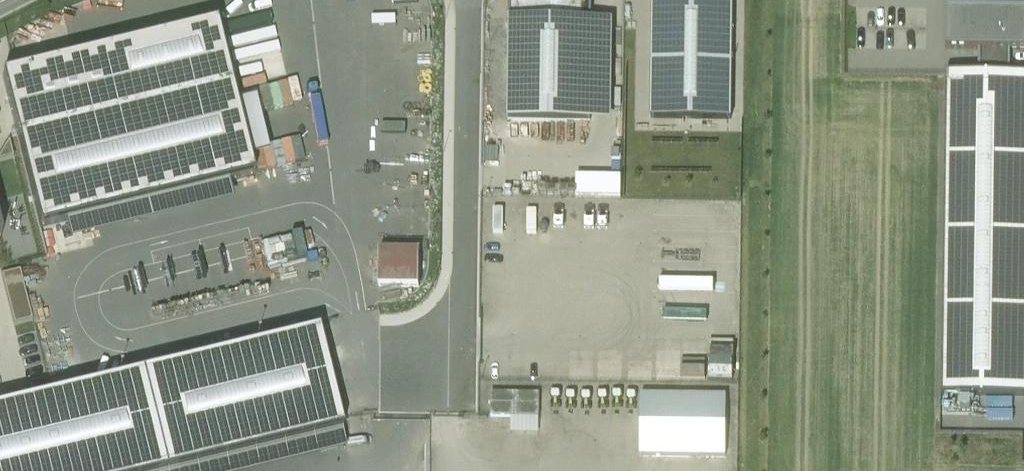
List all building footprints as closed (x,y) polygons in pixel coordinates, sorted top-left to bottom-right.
[(734,120),(734,0),(657,0),(657,120),(734,120)] [(947,11),(947,51),(1023,52),(1023,12),(947,11)] [(510,17),(509,119),(612,121),(614,19),(510,17)] [(45,228),(254,177),(217,29),(8,80),(45,228)] [(644,56),(645,109),(657,109),(656,56),(644,56)] [(941,392),(1023,393),(1023,75),(948,73),(941,392)] [(19,272),(2,277),(14,326),(32,321),(19,272)] [(0,411),(0,470),(180,470),(342,431),(317,333),(0,411)] [(666,340),(666,366),(719,366),(719,340),(666,340)] [(545,431),(545,392),(497,392),(497,415),(517,416),(516,431),(545,431)] [(727,398),(642,397),(641,457),(726,458),(727,398)] [(180,470),(265,470),(346,451),(342,431),(180,470)]
